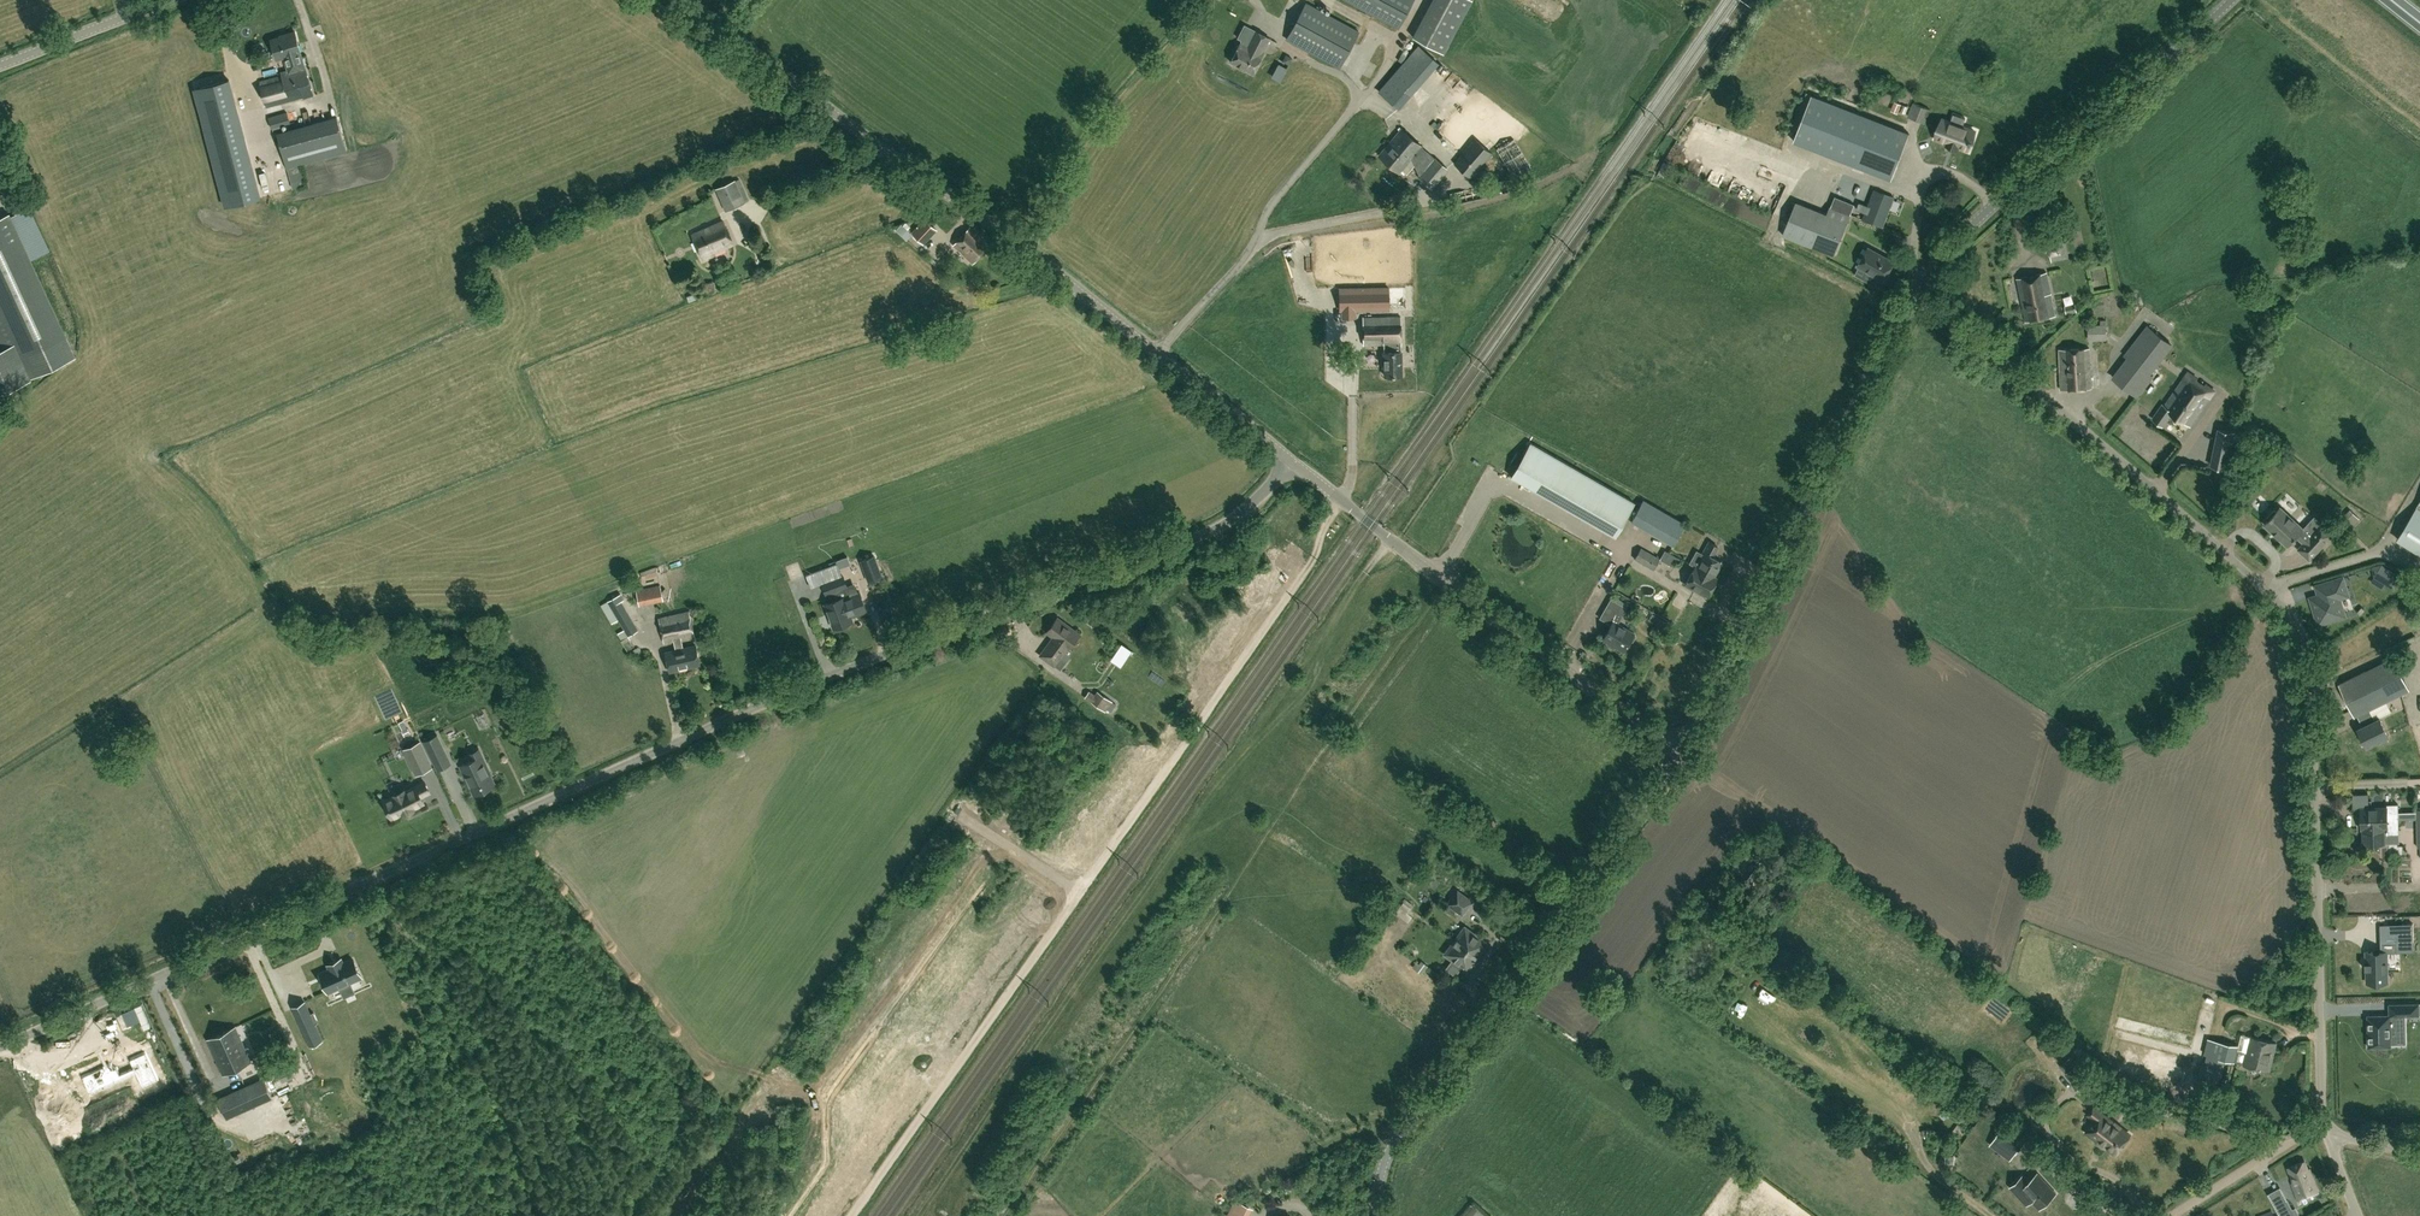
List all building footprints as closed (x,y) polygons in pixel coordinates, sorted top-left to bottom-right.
[(1413,0),(1346,0),(1398,28),(1413,0)] [(1443,53),(1471,0),(1432,0),(1413,37),(1443,53)] [(1339,67),(1359,31),(1306,2),(1287,38),(1339,67)] [(1263,50),(1269,37),(1255,30),(1248,42),(1242,39),(1230,61),(1253,73),(1264,51),(1263,50)] [(286,35),(271,39),(276,59),(286,56),(287,61),(289,69),(281,71),(281,74),(259,80),(266,106),(304,96),(304,97),(313,94),(305,65),(304,65),(300,52),(301,52),(295,31),(286,34),(286,35)] [(1399,108),(1438,63),(1418,46),(1379,91),(1399,108)] [(1285,53),(1282,59),(1288,63),(1291,57),(1285,53)] [(262,197),(230,78),(193,88),(207,139),(225,207),(262,197)] [(1891,178),(1908,135),(1811,97),(1794,140),(1891,178)] [(1925,123),(1931,109),(1913,102),(1907,115),(1925,123)] [(271,128),(290,123),(288,112),(268,117),(271,128)] [(1948,142),(1947,145),(1958,149),(1959,146),(1968,149),(1971,141),(1972,141),(1973,139),(1972,138),(1975,130),(1963,126),(1966,118),(1953,113),(1950,121),(1943,118),(1936,138),(1948,142)] [(287,167),(346,151),(337,117),(278,133),(287,167)] [(1447,167),(1401,128),(1394,136),(1379,155),(1399,172),(1402,169),(1407,174),(1414,165),(1419,175),(1418,176),(1423,181),(1432,188),(1447,170),(1447,167)] [(1737,143),(1749,147),(1752,138),(1740,134),(1737,143)] [(1470,177),(1491,152),(1475,138),(1454,163),(1470,177)] [(1514,138),(1507,143),(1497,149),(1515,178),(1532,167),(1514,138)] [(301,171),(299,165),(287,168),(289,174),(301,171)] [(1909,201),(1861,181),(1842,173),(1827,212),(1796,200),(1792,210),(1783,235),(1834,254),(1849,215),(1896,233),(1909,201)] [(291,182),(292,188),(305,185),(304,179),(291,182)] [(1452,204),(1508,191),(1506,179),(1449,192),(1452,204)] [(726,210),(744,202),(734,180),(717,188),(726,210)] [(30,379),(29,377),(74,356),(8,214),(0,218),(0,346),(2,351),(0,352),(0,393),(30,379)] [(923,242),(936,228),(925,218),(912,232),(923,242)] [(703,259),(714,254),(713,252),(733,244),(724,220),(693,233),(703,259)] [(972,263),(989,245),(970,226),(953,244),(972,263)] [(1884,279),(1894,261),(1869,247),(1859,265),(1884,279)] [(2025,321),(2055,315),(2046,272),(2017,278),(2025,321)] [(1389,298),(1389,285),(1340,287),(1340,299),(1389,298)] [(2066,313),(2077,311),(2075,303),(2065,304),(2066,313)] [(1401,345),(1401,316),(1363,316),(1363,344),(1383,344),(1383,345),(1384,345),(1384,351),(1383,351),(1383,362),(1385,361),(1385,375),(1402,375),(1401,351),(1400,351),(1400,345),(1401,345)] [(2106,340),(2106,324),(2093,324),(2093,340),(2106,340)] [(2137,396),(2153,374),(2151,373),(2158,365),(2156,364),(2171,344),(2148,326),(2132,346),(2136,349),(2114,377),(2137,396)] [(2076,388),(2091,388),(2089,347),(2074,348),(2076,388)] [(2061,389),(2076,388),(2074,348),(2059,349),(2061,389)] [(2201,389),(2194,384),(2197,378),(2188,372),(2164,406),(2162,404),(2153,418),(2163,425),(2172,412),(2190,425),(2215,390),(2205,384),(2201,389)] [(2219,429),(2211,464),(2228,468),(2235,433),(2219,429)] [(1615,535),(1634,501),(1529,441),(1509,475),(1615,535)] [(1672,543),(1684,522),(1642,498),(1630,519),(1672,543)] [(2398,539),(2419,552),(2419,503),(2398,539)] [(2309,559),(2317,550),(2332,534),(2322,524),(2310,536),(2303,529),(2303,528),(2280,507),(2276,511),(2275,509),(2267,518),(2268,519),(2265,523),(2274,532),(2280,538),(2280,537),(2288,545),(2297,535),(2304,541),(2305,542),(2299,549),(2309,559)] [(2342,517),(2340,519),(2348,528),(2349,529),(2359,518),(2350,509),(2342,517)] [(1713,575),(1721,560),(1711,555),(1716,545),(1707,540),(1702,551),(1704,552),(1696,566),(1694,565),(1684,583),(1706,595),(1708,593),(1710,592),(1713,587),(1712,585),(1716,577),(1713,575)] [(1653,569),(1660,558),(1641,547),(1634,558),(1653,569)] [(868,582),(883,576),(875,554),(859,560),(868,582)] [(842,574),(839,565),(838,562),(811,572),(810,572),(815,585),(822,583),(826,594),(827,594),(830,601),(825,603),(834,627),(852,620),(850,615),(866,609),(860,592),(858,593),(855,582),(847,585),(843,574),(842,574)] [(2374,576),(2394,589),(2402,576),(2382,563),(2371,566),(2374,576)] [(2318,624),(2346,615),(2341,598),(2350,595),(2344,577),(2316,585),(2319,594),(2310,597),(2318,624)] [(639,605),(664,600),(660,584),(636,589),(639,605)] [(639,629),(623,603),(625,603),(620,594),(600,604),(611,624),(618,619),(624,628),(617,632),(623,643),(631,638),(629,635),(639,629)] [(1633,633),(1618,624),(1623,614),(1627,608),(1611,598),(1607,605),(1600,617),(1612,624),(1603,639),(1623,651),(1629,641),(1630,641),(1633,641),(1635,636),(1635,634),(1633,633)] [(684,648),(681,639),(695,636),(694,632),(689,611),(658,618),(664,643),(674,640),(676,650),(666,652),(670,671),(700,664),(696,645),(684,648)] [(1069,647),(1079,634),(1057,617),(1047,631),(1053,636),(1040,654),(1054,664),(1067,646),(1069,647)] [(1664,628),(1665,627),(1668,622),(1660,618),(1656,624),(1664,628)] [(1678,642),(1682,634),(1675,630),(1670,637),(1678,642)] [(1583,660),(1587,653),(1583,650),(1579,658),(1583,660)] [(2375,719),(2369,708),(2410,688),(2394,656),(2339,683),(2355,715),(2361,712),(2366,723),(2358,727),(2367,746),(2389,735),(2380,717),(2375,719)] [(1105,711),(1106,711),(1112,701),(1097,690),(1090,700),(1090,701),(1105,711)] [(423,741),(432,760),(447,753),(438,734),(423,741)] [(419,741),(404,749),(410,761),(425,754),(419,741)] [(495,784),(495,783),(493,784),(489,775),(490,774),(491,774),(483,758),(473,762),(472,760),(460,765),(474,794),(495,784)] [(404,814),(414,810),(413,808),(424,802),(421,796),(430,791),(425,782),(405,791),(404,789),(394,794),(395,796),(384,801),(391,817),(403,812),(404,814)] [(2417,819),(2417,813),(2399,814),(2398,812),(2398,803),(2387,804),(2387,807),(2361,807),(2361,820),(2362,820),(2361,820),(2363,820),(2363,828),(2365,828),(2365,832),(2363,832),(2364,843),(2372,843),(2372,845),(2379,845),(2379,843),(2384,842),(2399,842),(2399,829),(2408,828),(2408,819),(2417,819)] [(1462,914),(1472,901),(1457,890),(1448,903),(1450,904),(1446,910),(1453,915),(1457,910),(1462,914)] [(1402,918),(1411,907),(1404,902),(1395,913),(1402,918)] [(1478,937),(1464,927),(1445,953),(1453,959),(1454,959),(1467,969),(1475,958),(1473,957),(1476,952),(1477,952),(1485,941),(1478,936),(1478,937)] [(2362,949),(2362,978),(2388,977),(2388,948),(2403,947),(2402,935),(2382,936),(2381,949),(2362,949)] [(363,977),(353,956),(344,961),(342,957),(326,964),(327,968),(318,972),(328,994),(363,977)] [(2392,1022),(2364,1022),(2365,1040),(2393,1040),(2392,1023),(2415,1022),(2414,1008),(2392,1009),(2392,1022)] [(303,1017),(290,1023),(299,1041),(311,1036),(303,1017)] [(223,1073),(251,1061),(235,1026),(208,1038),(223,1073)] [(2209,1038),(2205,1054),(2207,1055),(2205,1061),(2203,1060),(2198,1080),(2217,1085),(2224,1059),(2269,1070),(2276,1042),(2251,1036),(2241,1033),(2239,1045),(2209,1038)] [(69,1077),(77,1095),(81,1101),(136,1075),(143,1090),(160,1082),(145,1051),(127,1059),(131,1067),(115,1075),(108,1059),(69,1077)] [(253,1076),(259,1073),(255,1064),(248,1067),(253,1076)] [(295,1075),(292,1068),(279,1074),(282,1081),(295,1075)] [(272,1096),(264,1077),(226,1094),(235,1113),(272,1096)] [(357,1098),(362,1095),(355,1085),(350,1087),(357,1098)] [(1964,1116),(1969,1110),(1959,1101),(1954,1108),(1964,1116)] [(2115,1154),(2131,1133),(2094,1105),(2087,1114),(2095,1120),(2086,1132),(2096,1139),(2097,1143),(2102,1147),(2107,1148),(2115,1154)] [(1991,1142),(2001,1150),(2006,1143),(2017,1151),(2024,1141),(2004,1125),(1991,1142)] [(2297,1201),(2320,1192),(2310,1168),(2309,1168),(2306,1159),(2287,1166),(2292,1182),(2290,1182),(2297,1201)] [(2027,1204),(2031,1199),(2039,1208),(2056,1193),(2037,1172),(2029,1180),(2023,1174),(2010,1186),(2027,1204)]
